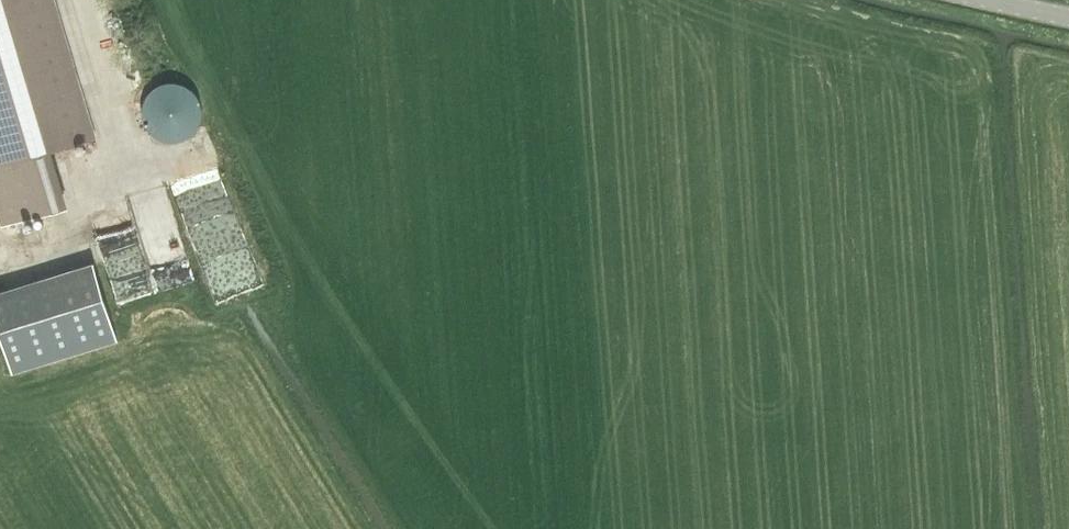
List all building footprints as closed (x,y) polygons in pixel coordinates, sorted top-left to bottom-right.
[(55,0),(0,0),(0,211),(3,223),(68,204),(51,149),(96,136),(55,0)] [(169,80),(165,81),(161,82),(157,84),(154,86),(151,89),(149,92),(147,95),(146,97),(145,99),(144,102),(143,105),(143,107),(143,109),(143,112),(143,114),(144,118),(145,120),(145,122),(147,125),(148,126),(149,128),(152,131),(155,134),(158,136),(160,138),(164,139),(169,140),(171,140),(174,140),(177,140),(180,140),(184,139),(187,137),(190,136),(193,133),(196,131),(198,128),(200,125),(201,123),(202,120),(203,118),(203,116),(204,114),(204,112),(204,109),(204,106),(203,103),(203,101),(202,99),(200,95),(199,93),(197,91),(195,89),(192,86),(190,84),(189,83),(186,82),(182,81),(180,80),(176,80),(172,79),(169,80)] [(95,263),(0,292),(0,329),(13,371),(118,339),(95,263)]
